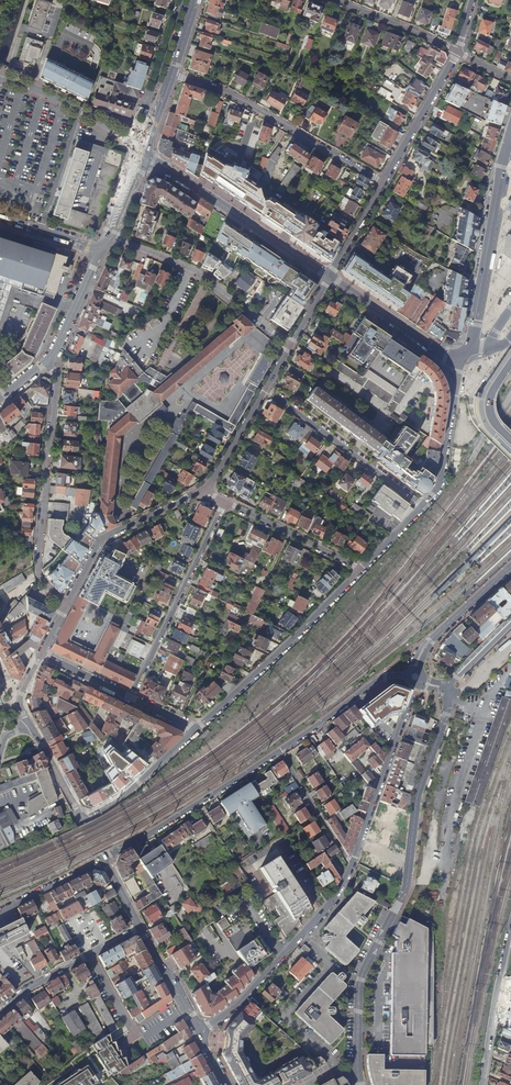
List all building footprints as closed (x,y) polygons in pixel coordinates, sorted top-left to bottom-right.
[(27,27),(41,31),(46,15),(50,3),(40,0),(36,0),(33,11),(27,27)] [(167,0),(156,0),(154,6),(164,9),(167,0)] [(208,4),(223,9),(225,5),(219,3),(220,0),(211,0),(211,1),(210,0),(208,4)] [(244,0),(238,15),(242,17),(247,1),(244,0),(245,0),(243,0),(244,0)] [(271,1),(280,5),(278,9),(285,11),(289,0),(271,0),(271,1)] [(300,14),(302,8),(299,7),(301,2),(295,0),(293,0),(289,10),(300,14)] [(394,0),(381,0),(379,5),(388,9),(390,4),(392,5),(394,0)] [(408,18),(412,6),(402,2),(398,14),(408,18)] [(316,24),(322,9),(307,3),(302,16),(309,19),(308,21),(316,24)] [(219,20),(223,9),(208,4),(205,13),(212,15),(211,17),(219,20)] [(441,9),(437,8),(431,27),(435,28),(441,9)] [(456,11),(447,8),(440,28),(437,27),(436,32),(448,36),(456,11)] [(425,25),(430,13),(420,10),(416,21),(425,25)] [(157,29),(161,17),(152,14),(148,26),(157,29)] [(333,28),(336,22),(325,17),(320,29),(319,32),(330,36),(335,38),(338,30),(333,28)] [(206,26),(204,33),(212,36),(213,36),(214,33),(216,34),(218,34),(219,31),(218,30),(219,25),(206,21),(204,26),(206,26)] [(486,45),(488,46),(491,37),(488,35),(492,24),(482,21),(479,32),(476,40),(478,41),(486,45)] [(274,40),(278,31),(262,24),(259,34),(274,40)] [(349,24),(342,42),(351,46),(352,43),(354,44),(360,28),(349,24)] [(153,43),(156,34),(146,30),(143,40),(153,43)] [(373,48),(378,35),(366,30),(361,43),(373,48)] [(210,41),(212,36),(204,33),(200,32),(198,38),(200,39),(198,47),(209,50),(209,47),(208,46),(209,41),(210,41)] [(396,51),(401,39),(386,33),(381,45),(396,51)] [(42,43),(27,38),(19,62),(21,62),(28,65),(29,64),(30,64),(30,65),(33,66),(35,61),(36,61),(42,43)] [(486,45),(478,41),(473,50),(478,52),(479,51),(485,54),(485,52),(489,54),(493,48),(488,46),(486,45)] [(409,52),(417,46),(407,42),(403,51),(408,53),(409,52)] [(149,59),(152,49),(137,44),(134,55),(149,59)] [(431,46),(428,51),(429,52),(428,55),(431,56),(433,57),(434,55),(436,55),(434,60),(443,65),(447,58),(445,54),(431,46)] [(431,56),(428,55),(429,52),(428,51),(421,47),(412,54),(422,59),(424,56),(428,57),(431,58),(431,56)] [(195,51),(191,60),(208,65),(211,56),(195,51)] [(502,53),(498,51),(494,60),(498,62),(502,53)] [(61,89),(86,102),(92,82),(55,63),(46,59),(39,79),(45,82),(57,88),(58,86),(62,88),(61,89)] [(431,72),(434,67),(431,65),(428,63),(422,59),(418,64),(421,66),(416,73),(420,75),(425,79),(430,72),(431,72)] [(205,74),(208,65),(191,60),(188,69),(205,74)] [(497,67),(510,74),(510,63),(507,62),(506,64),(500,61),(497,67)] [(146,67),(143,66),(143,64),(136,62),(134,68),(129,67),(128,71),(132,72),(130,77),(130,76),(127,86),(139,90),(140,86),(143,77),(146,67)] [(468,84),(474,74),(462,69),(457,79),(468,84)] [(242,86),(248,77),(239,71),(233,81),(242,86)] [(99,78),(91,105),(95,107),(105,110),(114,82),(116,74),(109,72),(106,80),(99,78)] [(261,90),(267,79),(258,74),(251,85),(261,90)] [(481,91),(486,81),(475,75),(470,85),(481,91)] [(417,98),(425,85),(415,78),(411,86),(408,84),(406,87),(409,89),(407,92),(417,98)] [(136,98),(139,90),(127,86),(114,82),(105,110),(130,118),(134,105),(112,98),(113,94),(117,95),(118,92),(136,98)] [(183,84),(174,114),(184,118),(190,97),(201,101),(204,91),(183,84)] [(411,108),(417,98),(407,92),(393,84),(392,86),(406,94),(401,103),(411,108)] [(457,86),(454,84),(444,101),(456,107),(467,90),(457,86)] [(503,100),(507,91),(498,86),(493,95),(503,100)] [(381,88),(377,94),(391,102),(394,97),(381,88)] [(308,98),(296,90),(289,102),(295,106),(297,103),(303,107),(308,98)] [(279,111),(286,99),(272,91),(266,103),(279,111)] [(492,94),(486,91),(483,97),(489,100),(492,94)] [(493,101),(486,121),(499,125),(505,106),(493,101)] [(211,112),(207,125),(214,128),(222,103),(219,102),(215,113),(211,112)] [(325,114),(317,110),(311,107),(302,117),(313,123),(314,121),(321,125),(326,115),(325,114)] [(455,124),(460,113),(447,107),(442,117),(455,124)] [(391,121),(388,127),(395,131),(400,122),(401,122),(404,117),(390,109),(387,114),(390,116),(388,120),(391,121)] [(242,114),(230,110),(227,121),(239,124),(242,114)] [(188,123),(189,119),(184,118),(174,114),(168,113),(164,126),(175,129),(178,119),(182,120),(181,122),(187,124),(188,123)] [(348,138),(356,124),(344,117),(337,131),(348,138)] [(397,133),(397,132),(395,131),(388,127),(379,122),(379,121),(370,137),(379,142),(379,143),(389,149),(397,134),(397,133)] [(265,126),(262,125),(259,134),(268,137),(272,126),(266,124),(265,126)] [(439,138),(443,130),(433,125),(431,130),(430,133),(439,138)] [(171,143),(175,129),(164,126),(163,128),(160,139),(171,143)] [(484,137),(489,139),(495,141),(498,130),(487,127),(484,137)] [(175,139),(183,142),(186,133),(178,130),(175,139)] [(436,143),(437,141),(436,140),(421,131),(419,135),(426,139),(425,141),(424,140),(421,145),(431,151),(434,147),(437,148),(438,145),(436,143)] [(195,146),(199,138),(186,133),(183,142),(195,146)] [(266,144),(268,137),(259,134),(257,141),(266,144)] [(484,137),(480,150),(490,156),(495,141),(489,139),(484,137)] [(169,147),(171,143),(160,139),(157,148),(159,153),(169,160),(172,148),(169,147)] [(108,150),(107,154),(104,163),(87,215),(69,209),(87,153),(88,152),(89,149),(90,144),(77,140),(75,148),(60,194),(53,215),(66,219),(65,223),(86,230),(88,223),(99,227),(118,168),(122,154),(117,152),(112,151),(108,150)] [(252,147),(233,141),(231,148),(229,152),(235,155),(235,154),(245,157),(247,154),(250,155),(252,147)] [(89,149),(99,152),(107,154),(108,150),(100,147),(90,144),(89,149)] [(299,162),(303,165),(309,156),(292,144),(291,146),(289,144),(285,150),(287,152),(286,154),(295,159),(294,160),(298,163),(299,162)] [(263,179),(269,183),(276,161),(280,156),(278,154),(282,148),(279,146),(270,158),(263,179)] [(190,155),(172,148),(169,160),(185,170),(188,161),(190,155)] [(380,155),(382,151),(376,148),(373,152),(367,148),(360,159),(375,168),(379,161),(382,163),(384,158),(380,155)] [(426,158),(427,155),(417,149),(414,154),(415,155),(413,159),(422,164),(419,171),(422,172),(423,170),(428,172),(434,163),(426,158)] [(196,164),(200,153),(192,151),(191,155),(190,155),(188,161),(185,170),(198,179),(202,167),(196,164)] [(479,151),(473,161),(483,167),(488,161),(487,160),(489,156),(479,151)] [(312,157),(309,155),(309,156),(303,165),(305,167),(305,168),(316,175),(323,164),(312,157)] [(262,158),(259,169),(264,171),(266,164),(267,160),(262,158)] [(475,164),(470,173),(479,178),(482,173),(483,174),(485,170),(475,164)] [(294,165),(276,191),(283,195),(300,169),(294,165)] [(334,180),(339,171),(330,166),(325,175),(334,180)] [(404,168),(400,175),(412,181),(414,178),(410,176),(412,173),(404,168)] [(349,175),(345,172),(343,174),(340,178),(345,181),(349,175)] [(367,184),(369,180),(360,176),(356,184),(365,189),(368,184),(367,184)] [(196,203),(163,180),(153,178),(146,181),(143,192),(139,203),(154,208),(158,205),(161,202),(169,207),(171,206),(182,213),(182,212),(190,217),(194,208),(196,203)] [(401,178),(392,192),(402,198),(410,183),(401,178)] [(471,202),(477,189),(469,186),(463,198),(471,202)] [(361,196),(363,192),(355,187),(352,193),(349,198),(357,203),(360,198),(358,197),(359,195),(361,196)] [(328,204),(335,193),(332,191),(327,198),(325,202),(328,204)] [(198,224),(189,219),(186,225),(186,226),(200,234),(213,206),(206,202),(199,197),(196,203),(194,208),(202,213),(198,224)] [(350,216),(356,205),(344,198),(341,202),(345,204),(344,206),(344,208),(345,208),(343,212),(350,216)] [(401,209),(403,206),(391,199),(382,216),(392,222),(397,213),(399,214),(400,211),(399,210),(400,208),(401,209)] [(419,200),(415,206),(426,212),(429,206),(419,200)] [(322,217),(330,205),(328,204),(325,202),(317,214),(322,217)] [(475,227),(475,226),(477,220),(478,219),(459,208),(459,209),(456,224),(457,224),(461,227),(470,232),(474,234),(475,228),(475,227)] [(156,212),(145,209),(136,236),(147,240),(149,233),(151,233),(155,220),(153,220),(156,212)] [(245,256),(251,240),(240,233),(225,222),(217,239),(244,257),(245,256)] [(470,232),(461,227),(457,224),(455,237),(453,240),(472,251),(473,244),(472,244),(473,239),(474,238),(474,234),(470,232)] [(372,227),(366,236),(360,245),(371,253),(384,235),(372,227)] [(162,244),(167,246),(168,244),(171,245),(174,238),(171,237),(173,232),(166,229),(164,234),(166,235),(162,244)] [(33,248),(34,243),(0,232),(0,237),(33,248)] [(505,233),(503,237),(500,251),(510,259),(510,237),(505,233)] [(7,284),(20,289),(42,296),(43,292),(54,295),(61,273),(66,274),(68,268),(63,267),(66,257),(55,254),(57,250),(34,243),(33,248),(0,237),(0,282),(7,284)] [(190,240),(184,237),(178,251),(187,255),(191,245),(188,244),(190,240)] [(244,257),(217,239),(216,242),(231,252),(237,256),(242,259),(245,258),(244,257)] [(262,248),(251,240),(245,256),(244,257),(245,258),(249,260),(249,261),(257,266),(258,266),(266,272),(266,273),(274,278),(275,277),(279,280),(289,266),(287,264),(284,263),(278,259),(275,257),(262,248)] [(194,249),(195,250),(190,259),(196,261),(196,260),(200,262),(204,253),(202,253),(204,249),(195,245),(194,249)] [(457,246),(453,253),(457,255),(455,258),(454,257),(451,263),(461,268),(463,263),(462,262),(467,251),(457,246)] [(226,260),(223,263),(231,269),(237,256),(231,252),(230,254),(229,253),(226,260)] [(223,263),(208,253),(201,267),(203,268),(204,269),(211,272),(213,269),(216,270),(214,272),(213,275),(216,277),(218,278),(220,280),(233,270),(231,269),(223,263)] [(407,297),(409,293),(403,289),(411,278),(394,267),(386,278),(350,255),(342,269),(343,276),(397,313),(401,306),(407,297)] [(129,271),(132,261),(121,258),(118,267),(117,271),(121,277),(124,269),(129,271)] [(134,274),(138,275),(139,273),(143,265),(139,263),(134,274)] [(111,276),(114,270),(105,266),(101,275),(114,281),(112,286),(117,288),(121,280),(111,276)] [(305,277),(289,266),(279,280),(292,288),(286,296),(301,307),(316,285),(305,277)] [(169,274),(159,270),(156,276),(153,282),(163,286),(169,274)] [(453,306),(464,308),(465,304),(466,299),(463,298),(463,294),(465,286),(466,281),(466,279),(461,277),(449,270),(448,272),(448,277),(446,277),(441,302),(445,304),(453,306)] [(144,275),(139,273),(138,275),(134,285),(149,292),(153,282),(156,276),(146,271),(144,275)] [(245,291),(257,276),(250,271),(247,275),(244,272),(235,283),(245,291)] [(463,273),(461,277),(466,279),(469,281),(470,277),(463,273)] [(108,284),(112,286),(114,281),(101,275),(95,289),(104,293),(108,284)] [(122,290),(118,299),(122,300),(126,303),(130,294),(122,290)] [(102,297),(93,293),(91,297),(88,303),(100,309),(118,317),(121,310),(100,301),(102,297)] [(421,301),(409,293),(407,297),(401,306),(397,313),(401,316),(402,316),(413,323),(427,302),(423,299),(421,301)] [(427,293),(423,299),(427,302),(428,302),(430,299),(433,301),(435,298),(427,293)] [(292,322),(301,307),(286,296),(285,296),(270,319),(286,330),(292,322)] [(435,298),(433,301),(417,326),(438,340),(441,337),(443,333),(446,330),(434,321),(445,304),(441,302),(435,298)] [(341,305),(336,302),(334,304),(330,301),(324,310),(334,316),(341,305)] [(25,364),(29,360),(29,359),(31,357),(34,358),(36,355),(39,347),(41,342),(40,341),(42,337),(43,338),(47,330),(45,329),(47,325),(49,325),(56,309),(42,303),(38,313),(37,312),(34,318),(26,337),(24,340),(23,342),(24,343),(22,348),(20,352),(19,352),(18,353),(16,354),(14,356),(4,364),(0,367),(1,369),(2,371),(4,374),(6,376),(8,378),(9,378),(14,375),(23,367),(22,366),(21,365),(24,363),(25,364)] [(95,324),(108,330),(111,324),(100,319),(101,316),(98,315),(100,309),(88,303),(81,318),(95,324)] [(448,329),(460,332),(464,308),(453,306),(448,329)] [(99,513),(96,513),(105,530),(116,525),(111,514),(114,478),(119,436),(136,422),(137,424),(139,424),(145,419),(145,418),(145,417),(147,417),(152,413),(153,410),(151,408),(154,406),(155,406),(156,406),(159,403),(160,402),(207,362),(239,334),(241,336),(254,326),(239,315),(232,320),(234,323),(209,344),(196,355),(172,375),(170,373),(167,376),(164,379),(158,375),(156,374),(154,373),(151,378),(148,383),(142,393),(134,383),(139,380),(142,372),(134,362),(133,362),(132,361),(130,363),(131,364),(127,368),(126,368),(122,363),(109,373),(114,378),(108,384),(117,395),(109,402),(100,400),(99,404),(99,408),(97,420),(108,421),(111,424),(108,426),(105,456),(99,513)] [(322,320),(315,315),(311,322),(318,327),(322,320)] [(161,324),(157,316),(147,322),(152,329),(161,324)] [(367,319),(364,317),(352,334),(354,336),(358,339),(353,347),(347,356),(361,365),(366,356),(372,346),(380,351),(391,335),(367,319)] [(93,327),(95,324),(81,318),(75,333),(82,337),(85,331),(86,332),(89,326),(93,327)] [(335,326),(334,325),(328,334),(331,336),(345,345),(350,336),(345,333),(343,336),(333,330),(335,326)] [(448,331),(446,330),(443,333),(455,340),(458,338),(459,334),(448,331)] [(315,334),(312,339),(324,347),(326,348),(328,346),(326,345),(331,336),(328,334),(325,331),(322,335),(324,336),(322,338),(315,334)] [(76,354),(84,337),(82,337),(75,333),(67,350),(76,354)] [(92,335),(90,340),(91,341),(96,343),(103,346),(108,348),(111,342),(106,339),(105,341),(92,335)] [(382,354),(409,372),(420,355),(393,337),(391,335),(380,351),(379,352),(382,354)] [(324,351),(326,348),(324,347),(312,339),(306,348),(315,353),(315,352),(319,355),(322,350),(324,351)] [(98,359),(103,346),(96,343),(91,355),(98,359)] [(298,356),(294,362),(307,370),(311,365),(309,364),(311,360),(307,358),(308,356),(304,353),(301,357),(298,356)] [(429,429),(428,437),(439,444),(441,436),(442,427),(447,401),(447,395),(446,386),(444,382),(442,378),(441,376),(439,372),(436,368),(432,363),(428,361),(420,355),(409,372),(397,390),(393,396),(388,405),(386,410),(392,413),(398,404),(415,379),(419,372),(421,370),(424,373),(428,378),(432,384),(433,388),(435,394),(434,400),(432,416),(430,427),(429,429)] [(510,371),(510,361),(504,356),(499,364),(493,372),(491,376),(489,379),(486,383),(483,388),(481,394),(486,396),(492,399),(497,391),(502,384),(505,380),(510,372),(510,371)] [(75,369),(80,370),(81,358),(69,357),(68,367),(75,368),(75,369)] [(330,366),(388,405),(393,396),(363,376),(362,377),(335,359),(330,366)] [(300,376),(303,372),(292,365),(292,366),(291,366),(289,368),(290,369),(290,370),(300,376)] [(149,366),(142,372),(151,378),(154,373),(156,370),(149,366)] [(397,390),(368,369),(363,376),(393,396),(397,390)] [(289,371),(285,378),(288,380),(285,387),(293,392),(301,378),(289,371)] [(151,378),(142,372),(139,380),(143,381),(145,381),(148,383),(151,378)] [(65,386),(78,387),(79,374),(67,373),(65,386)] [(219,379),(222,383),(227,382),(227,377),(224,374),(220,375),(219,379)] [(29,404),(31,407),(32,406),(39,407),(47,407),(50,380),(43,377),(21,395),(29,404)] [(235,411),(228,423),(235,427),(241,415),(254,393),(257,387),(251,383),(235,411)] [(323,393),(315,387),(306,399),(316,406),(331,418),(350,432),(362,440),(366,443),(375,450),(376,449),(377,447),(384,438),(378,433),(376,432),(377,431),(374,429),(373,430),(361,421),(361,420),(358,418),(342,407),(342,406),(339,404),(326,395),(327,395),(324,392),(323,393)] [(64,395),(63,404),(70,404),(72,391),(64,390),(64,391),(63,391),(63,395),(64,395)] [(93,398),(100,399),(102,392),(93,391),(93,398)] [(26,404),(19,397),(18,398),(12,403),(18,411),(26,404)] [(173,435),(177,437),(193,411),(196,404),(192,402),(185,415),(183,413),(179,420),(177,419),(173,425),(171,423),(168,429),(174,433),(173,435)] [(19,413),(18,411),(12,403),(0,412),(0,417),(2,421),(4,425),(19,413)] [(235,427),(228,423),(196,404),(193,411),(214,423),(229,431),(231,433),(235,427)] [(63,415),(75,416),(76,407),(64,405),(63,415)] [(270,405),(267,411),(266,411),(263,414),(264,415),(264,416),(275,422),(281,411),(270,405)] [(30,422),(40,423),(41,413),(31,412),(30,422)] [(402,414),(399,418),(405,422),(413,427),(416,423),(402,414)] [(7,428),(6,428),(6,429),(9,434),(11,440),(23,428),(28,423),(25,419),(23,418),(9,430),(7,428)] [(64,435),(75,436),(75,431),(74,431),(75,423),(65,422),(64,435)] [(303,429),(294,422),(287,433),(300,442),(311,427),(307,424),(303,429)] [(391,443),(384,438),(373,452),(373,453),(376,456),(373,460),(422,495),(427,493),(432,488),(433,476),(420,467),(415,473),(405,465),(410,459),(403,454),(420,431),(413,427),(405,422),(391,443)] [(38,429),(39,425),(28,423),(23,428),(29,428),(29,434),(38,435),(39,429),(38,429)] [(226,436),(229,431),(214,423),(206,437),(217,443),(222,434),(226,436)] [(310,437),(315,431),(311,428),(306,434),(302,439),(306,442),(304,445),(313,452),(320,444),(310,437)] [(272,441),(274,439),(267,435),(266,436),(258,431),(254,437),(255,437),(253,440),(264,447),(266,442),(264,441),(265,440),(266,440),(267,439),(269,440),(270,440),(272,441)] [(171,434),(151,469),(157,473),(157,472),(165,459),(173,444),(175,442),(177,437),(173,435),(171,434)] [(28,443),(37,444),(38,437),(29,436),(28,443)] [(424,461),(421,465),(420,467),(433,476),(436,464),(440,444),(439,444),(428,437),(427,436),(423,440),(421,443),(410,459),(414,462),(415,460),(417,460),(426,448),(427,448),(427,449),(426,449),(424,461)] [(62,450),(76,451),(77,442),(63,440),(62,450)] [(185,449),(187,446),(175,441),(174,444),(185,449)] [(37,455),(38,444),(37,444),(28,443),(27,443),(22,442),(22,446),(27,446),(27,454),(37,455)] [(211,454),(213,449),(204,444),(203,444),(201,448),(199,453),(203,455),(200,460),(206,463),(209,458),(209,457),(211,458),(212,455),(211,454)] [(248,470),(258,453),(248,447),(238,464),(248,470)] [(463,448),(455,447),(454,453),(452,453),(450,465),(451,465),(450,475),(456,475),(460,470),(463,448)] [(314,465),(324,472),(326,473),(339,455),(335,451),(328,460),(322,455),(314,465)] [(276,454),(272,461),(277,464),(279,466),(283,458),(276,454)] [(197,459),(198,458),(192,455),(188,462),(194,465),(191,470),(198,474),(202,468),(203,469),(205,464),(197,459)] [(58,467),(76,468),(77,457),(61,456),(61,462),(59,462),(58,467)] [(339,456),(333,464),(342,470),(348,463),(339,456)] [(12,461),(10,475),(26,477),(27,463),(12,461)] [(157,473),(151,469),(130,506),(136,509),(138,506),(147,490),(149,486),(157,473)] [(186,485),(192,475),(182,469),(177,479),(186,485)] [(240,496),(247,500),(256,483),(249,479),(244,476),(241,474),(240,477),(234,473),(226,486),(237,492),(239,492),(241,494),(240,496)] [(372,480),(362,473),(355,483),(359,486),(361,483),(367,487),(372,480)] [(57,475),(56,486),(68,488),(69,477),(69,475),(61,474),(60,475),(57,475)] [(355,478),(350,475),(349,477),(345,474),(338,484),(346,490),(355,478)] [(23,478),(22,487),(34,488),(34,479),(23,478)] [(175,484),(166,479),(163,483),(165,484),(162,489),(169,493),(172,488),(173,488),(175,484)] [(302,489),(305,482),(300,479),(297,486),(302,489)] [(409,504),(382,484),(368,503),(375,508),(376,506),(390,516),(391,514),(401,521),(413,509),(408,505),(409,504)] [(77,505),(76,522),(83,522),(86,507),(87,506),(87,504),(90,491),(90,490),(73,488),(68,488),(56,486),(50,486),(49,492),(49,493),(55,493),(64,494),(64,495),(76,496),(75,505),(77,505)] [(157,491),(149,486),(147,490),(152,493),(155,494),(157,491)] [(33,497),(34,488),(22,487),(18,487),(17,494),(21,494),(21,496),(33,497)] [(268,507),(270,509),(273,503),(276,497),(277,494),(265,489),(261,496),(263,497),(258,506),(266,510),(268,507)] [(339,502),(343,497),(332,489),(328,494),(337,500),(334,504),(345,512),(348,509),(339,502)] [(146,505),(152,493),(147,490),(138,506),(144,508),(146,505)] [(97,491),(90,491),(87,504),(94,506),(97,499),(97,491)] [(285,502),(276,497),(273,503),(275,503),(271,512),(279,516),(285,502)] [(52,514),(47,513),(46,519),(49,519),(62,520),(67,521),(69,504),(54,502),(52,514)] [(33,504),(23,503),(23,512),(31,512),(31,510),(33,510),(33,504)] [(199,505),(191,520),(203,526),(210,510),(199,505)] [(297,512),(289,508),(284,518),(287,520),(287,521),(290,522),(291,522),(294,523),(299,513),(299,511),(298,511),(297,512)] [(31,515),(31,512),(23,512),(22,520),(31,521),(32,516),(31,515)] [(52,561),(42,569),(45,577),(59,593),(64,592),(88,547),(87,547),(92,538),(93,539),(99,533),(105,530),(96,513),(95,513),(93,514),(92,517),(90,517),(88,524),(87,525),(81,534),(83,535),(78,542),(70,538),(61,549),(52,561)] [(303,517),(301,516),(297,524),(299,525),(298,526),(306,529),(310,521),(308,519),(309,518),(304,516),(303,517)] [(320,536),(325,528),(319,525),(321,522),(320,520),(317,518),(314,519),(312,523),(309,530),(311,531),(311,532),(320,536)] [(60,548),(61,549),(70,538),(66,535),(65,536),(62,533),(60,529),(61,525),(62,525),(62,520),(49,519),(48,534),(50,539),(60,548)] [(154,538),(164,533),(160,523),(153,527),(154,528),(151,530),(154,538)] [(182,535),(179,542),(182,543),(190,547),(198,532),(195,530),(197,526),(196,525),(190,523),(189,525),(186,523),(181,535),(182,535)] [(381,524),(379,527),(389,534),(392,530),(381,524)] [(29,529),(29,526),(21,525),(21,534),(30,535),(30,529),(29,529)] [(215,535),(220,538),(224,529),(219,527),(215,535)] [(256,557),(266,536),(261,533),(256,530),(256,531),(252,529),(247,538),(251,540),(249,543),(258,547),(257,549),(252,546),(248,555),(255,558),(256,557)] [(141,546),(150,541),(145,531),(136,535),(141,546)] [(336,532),(331,541),(341,546),(345,536),(336,532)] [(175,547),(179,549),(182,543),(179,542),(165,535),(162,542),(170,546),(170,545),(174,547),(175,547)] [(123,542),(114,549),(125,554),(127,555),(140,546),(133,536),(124,543),(123,542)] [(353,540),(350,538),(346,544),(349,546),(349,547),(353,550),(355,548),(360,552),(366,544),(356,536),(353,540)] [(281,543),(271,538),(269,543),(266,542),(263,550),(275,556),(281,543)] [(188,557),(192,548),(190,547),(182,543),(179,549),(178,552),(188,557)] [(86,600),(97,606),(104,592),(126,604),(136,585),(115,574),(119,567),(120,567),(122,563),(124,559),(123,558),(125,554),(114,549),(106,545),(102,550),(101,553),(94,565),(78,596),(86,600)] [(288,547),(283,559),(294,564),(299,552),(288,547)] [(305,558),(309,551),(304,549),(300,556),(305,558)] [(235,572),(242,558),(229,552),(224,562),(230,565),(229,569),(235,572)] [(248,555),(245,553),(242,558),(253,563),(255,558),(248,555)] [(305,558),(300,556),(296,564),(301,566),(305,558)] [(184,565),(174,560),(170,569),(179,574),(183,567),(184,565)] [(153,562),(151,566),(160,570),(162,566),(153,562)] [(206,568),(202,576),(212,580),(213,578),(220,581),(224,573),(217,570),(215,572),(206,568)] [(338,577),(331,570),(329,568),(326,571),(327,572),(322,577),(331,585),(335,580),(338,577)] [(26,580),(22,573),(2,585),(6,592),(26,580)] [(202,576),(196,588),(207,594),(216,598),(218,593),(208,588),(212,580),(202,576)] [(292,588),(296,579),(291,577),(287,586),(292,588)] [(326,590),(331,585),(322,577),(318,581),(319,583),(316,586),(322,593),(326,589),(326,590)] [(507,582),(501,587),(509,595),(510,593),(510,578),(507,582)] [(162,586),(160,590),(170,595),(172,590),(171,590),(172,587),(165,583),(163,586),(162,586)] [(257,587),(251,599),(258,603),(261,597),(264,590),(257,587)] [(510,610),(510,598),(509,595),(501,587),(493,594),(485,602),(501,618),(510,610)] [(205,597),(207,594),(196,588),(189,603),(198,608),(203,597),(205,597)] [(167,599),(170,595),(160,590),(158,594),(156,594),(155,597),(165,602),(167,599)] [(13,617),(15,619),(22,611),(24,613),(27,611),(26,596),(26,594),(19,602),(17,604),(10,613),(9,614),(13,617)] [(297,595),(291,608),(301,613),(307,600),(297,595)] [(44,605),(26,596),(27,611),(34,614),(38,616),(49,622),(54,611),(44,605)] [(120,629),(110,625),(109,625),(97,649),(99,650),(97,655),(88,651),(87,652),(65,641),(86,600),(78,596),(75,602),(58,635),(56,637),(50,650),(51,650),(51,649),(62,654),(62,655),(63,656),(63,655),(69,658),(69,659),(70,659),(71,659),(75,661),(81,664),(82,665),(83,664),(98,672),(99,673),(105,660),(105,659),(112,645),(120,629)] [(6,618),(9,614),(10,613),(17,604),(19,602),(15,599),(9,605),(10,607),(6,611),(0,622),(0,628),(6,618)] [(251,599),(245,612),(249,614),(251,615),(252,615),(258,603),(251,599)] [(486,618),(488,619),(496,627),(498,625),(496,623),(501,618),(485,602),(477,609),(469,616),(478,625),(486,618)] [(235,617),(239,609),(232,606),(230,610),(226,619),(234,623),(237,618),(235,617)] [(185,611),(179,608),(177,613),(186,617),(188,613),(194,616),(196,611),(188,607),(185,611)] [(287,611),(275,627),(281,629),(283,626),(288,629),(297,618),(287,611)] [(191,622),(192,620),(186,617),(177,613),(175,617),(182,619),(177,628),(188,633),(190,629),(189,629),(192,622),(191,622)] [(125,627),(132,616),(127,614),(126,616),(122,625),(125,627)] [(147,617),(145,622),(154,626),(157,622),(156,621),(158,618),(150,614),(148,617),(147,617)] [(253,621),(258,623),(260,619),(252,615),(251,615),(248,621),(252,622),(253,621)] [(29,633),(28,633),(28,640),(37,644),(49,622),(38,616),(29,633)] [(238,632),(240,626),(234,623),(226,619),(219,633),(224,635),(228,627),(238,632)] [(496,627),(488,619),(484,623),(486,624),(491,628),(481,638),(483,640),(496,627)] [(0,634),(0,656),(2,660),(10,655),(6,648),(8,647),(7,644),(26,633),(24,620),(0,634)] [(152,631),(154,626),(145,622),(141,620),(136,630),(141,633),(142,631),(150,634),(151,631),(152,631)] [(280,635),(282,630),(281,629),(275,627),(266,622),(265,625),(269,627),(265,635),(270,637),(271,635),(277,638),(279,635),(280,635)] [(477,630),(477,629),(474,632),(477,635),(481,638),(491,628),(486,624),(484,623),(477,630)] [(465,628),(461,624),(456,629),(452,632),(459,640),(462,637),(468,643),(477,635),(474,632),(477,629),(472,625),(462,634),(460,633),(465,628)] [(118,648),(126,632),(120,629),(112,645),(114,647),(118,648)] [(181,642),(185,633),(175,629),(171,637),(181,642)] [(460,657),(461,654),(462,653),(458,652),(459,650),(457,649),(456,651),(452,649),(459,640),(452,632),(449,635),(446,639),(442,644),(439,647),(439,648),(442,650),(454,655),(460,657)] [(264,650),(269,640),(255,633),(253,637),(256,639),(255,640),(254,639),(252,643),(253,644),(252,644),(264,650)] [(31,651),(33,652),(37,644),(28,640),(21,646),(25,651),(29,647),(31,651)] [(132,640),(126,652),(138,658),(145,645),(132,640)] [(175,653),(180,645),(170,640),(166,649),(175,653)] [(247,656),(251,647),(243,644),(242,648),(239,647),(237,651),(236,651),(233,656),(235,657),(233,662),(242,666),(244,661),(246,662),(248,656),(247,656)] [(24,669),(20,662),(17,663),(15,659),(18,657),(25,651),(21,646),(14,651),(15,651),(10,655),(2,660),(6,668),(11,677),(19,679),(24,669)] [(114,650),(110,657),(121,662),(124,656),(114,650)] [(442,650),(436,662),(444,665),(445,664),(450,666),(453,660),(452,659),(454,655),(442,650)] [(162,669),(176,676),(183,660),(170,654),(162,669)] [(187,656),(184,661),(192,664),(194,659),(187,656)] [(135,674),(105,660),(99,673),(100,673),(110,677),(109,678),(111,679),(111,678),(114,679),(117,681),(117,682),(118,682),(119,682),(129,687),(130,688),(137,674),(136,674),(135,674)] [(220,674),(219,677),(228,682),(230,679),(233,673),(231,672),(233,668),(226,665),(224,669),(222,668),(220,674)] [(46,675),(49,677),(50,675),(53,670),(49,668),(44,666),(41,666),(35,678),(43,681),(46,675)] [(193,676),(184,672),(177,685),(175,684),(173,689),(174,689),(170,697),(183,703),(189,690),(187,690),(193,676)] [(42,683),(43,681),(35,678),(33,689),(31,697),(46,697),(48,686),(42,683)] [(52,679),(49,678),(46,683),(57,688),(64,691),(66,685),(62,683),(63,682),(56,679),(55,680),(52,679)] [(150,680),(146,678),(139,691),(143,693),(149,696),(155,684),(150,681),(150,680)] [(81,684),(81,683),(77,681),(74,680),(70,687),(66,685),(64,691),(61,696),(67,699),(70,694),(71,694),(74,688),(78,689),(81,684)] [(205,704),(206,703),(211,698),(220,690),(213,682),(205,689),(203,687),(198,691),(199,692),(193,697),(197,701),(200,698),(205,704)] [(222,688),(228,693),(236,685),(228,682),(222,688)] [(87,687),(81,684),(78,689),(77,691),(83,694),(87,687)] [(165,688),(155,684),(149,696),(154,699),(159,701),(165,688)] [(82,697),(100,706),(105,695),(97,691),(87,686),(87,687),(83,694),(82,697)] [(400,715),(407,693),(379,686),(353,706),(357,711),(362,717),(373,731),(391,716),(400,715)] [(73,700),(79,702),(82,697),(83,694),(77,691),(74,696),(75,696),(73,700)] [(102,729),(93,720),(89,728),(91,730),(92,732),(96,737),(98,739),(99,740),(108,733),(122,703),(114,699),(105,695),(100,706),(108,710),(108,712),(110,713),(102,729)] [(46,701),(46,697),(31,697),(34,712),(44,710),(50,709),(51,708),(50,705),(50,701),(46,701)] [(56,707),(69,713),(75,710),(77,707),(58,698),(57,704),(56,707)] [(88,714),(79,703),(77,707),(75,710),(88,726),(89,728),(93,720),(88,714)] [(116,732),(119,725),(118,724),(121,718),(122,719),(128,722),(128,723),(130,724),(132,722),(135,723),(142,712),(131,707),(122,703),(108,733),(119,742),(122,744),(126,738),(116,732)] [(351,725),(362,717),(357,711),(353,706),(348,710),(343,714),(350,724),(351,725)] [(52,723),(44,710),(34,712),(31,712),(36,721),(39,728),(40,729),(52,723)] [(79,731),(88,726),(75,710),(69,713),(61,718),(69,731),(71,735),(72,735),(79,731)] [(145,727),(150,730),(152,726),(156,719),(142,712),(135,723),(126,738),(127,739),(128,738),(130,739),(134,742),(137,738),(136,736),(143,724),(145,726),(145,727)] [(340,732),(350,724),(343,714),(336,719),(332,722),(336,727),(340,732)] [(428,720),(422,717),(414,715),(411,716),(408,725),(403,738),(421,744),(429,747),(433,735),(424,732),(425,730),(427,730),(428,728),(427,727),(427,726),(426,726),(428,720)] [(160,736),(158,743),(167,750),(181,736),(181,731),(164,723),(156,719),(152,726),(158,729),(156,734),(160,736)] [(44,737),(47,742),(58,735),(52,723),(40,729),(44,737)] [(340,732),(336,727),(325,735),(328,739),(316,747),(326,761),(335,755),(332,751),(334,749),(332,745),(343,737),(340,732)] [(207,729),(198,738),(201,741),(210,732),(208,730),(207,729)] [(355,729),(344,738),(345,738),(347,741),(348,743),(359,734),(355,729)] [(85,732),(82,733),(83,737),(84,741),(87,740),(89,740),(90,739),(92,738),(94,738),(96,737),(92,732),(91,730),(89,731),(87,732),(85,732)] [(61,735),(64,739),(70,736),(71,735),(69,731),(61,735)] [(376,740),(379,736),(373,731),(370,734),(376,740)] [(47,742),(50,747),(61,741),(64,739),(61,735),(60,734),(58,735),(47,742)] [(98,739),(96,737),(94,738),(92,738),(90,739),(89,740),(87,740),(84,741),(86,745),(89,743),(98,739)] [(373,744),(367,737),(364,740),(370,747),(376,755),(383,763),(386,754),(381,752),(374,743),(373,744)] [(353,761),(368,748),(370,747),(364,740),(363,738),(343,754),(361,776),(365,773),(357,763),(353,761)] [(92,750),(102,744),(99,740),(98,739),(89,743),(91,748),(92,750)] [(65,748),(61,741),(50,747),(53,752),(55,757),(69,750),(67,747),(65,748)] [(147,752),(157,759),(161,754),(167,750),(158,743),(155,741),(147,752)] [(119,742),(107,750),(114,758),(127,748),(122,744),(119,742)] [(410,747),(400,743),(398,749),(395,758),(405,761),(410,747)] [(421,744),(414,764),(422,767),(429,747),(421,744)] [(296,756),(302,766),(313,759),(313,758),(317,755),(311,747),(307,749),(306,748),(296,756)] [(27,767),(24,761),(15,764),(20,778),(46,768),(47,768),(43,760),(40,753),(30,759),(27,760),(30,765),(34,763),(35,764),(33,766),(29,768),(27,767)] [(73,758),(71,753),(57,760),(59,764),(61,767),(62,769),(63,768),(66,773),(74,769),(77,767),(74,762),(75,761),(78,760),(76,756),(73,758)] [(378,774),(380,773),(383,764),(383,763),(376,755),(375,756),(373,758),(368,761),(378,774)] [(401,775),(406,761),(405,761),(395,758),(392,767),(391,771),(385,786),(396,789),(399,782),(400,782),(402,776),(401,775)] [(126,768),(124,769),(124,770),(127,773),(130,777),(131,778),(139,771),(132,762),(126,768)] [(282,762),(270,769),(277,780),(289,772),(282,762)] [(96,767),(106,784),(109,782),(105,774),(101,767),(100,764),(96,767)] [(412,766),(413,766),(415,767),(414,771),(412,770),(404,792),(412,795),(422,767),(414,764),(412,764),(412,766)] [(81,774),(77,767),(74,769),(66,773),(64,774),(72,787),(78,799),(93,791),(91,787),(85,789),(84,787),(82,783),(78,775),(81,774)] [(22,817),(23,820),(36,812),(42,809),(49,805),(46,801),(56,796),(52,785),(46,768),(20,778),(12,780),(12,789),(38,784),(43,798),(29,802),(28,804),(28,815),(27,815),(22,817)] [(128,779),(130,777),(127,773),(124,770),(119,775),(118,774),(117,774),(116,772),(113,774),(116,777),(112,780),(118,788),(128,780),(128,779)] [(377,782),(367,771),(365,773),(361,776),(368,784),(374,791),(377,782)] [(253,782),(249,784),(250,786),(257,795),(263,791),(266,795),(270,792),(268,788),(276,783),(269,772),(264,775),(267,779),(256,786),(253,782)] [(307,779),(313,789),(323,782),(317,772),(307,779)] [(12,789),(12,780),(0,785),(0,792),(12,789)] [(288,787),(291,793),(299,788),(295,782),(288,787)] [(366,788),(361,801),(369,804),(371,797),(374,791),(368,784),(367,788),(366,788)] [(109,800),(102,786),(94,790),(102,804),(109,800)] [(221,803),(220,804),(227,815),(231,812),(232,814),(248,838),(251,836),(265,827),(267,826),(262,819),(251,802),(258,798),(257,795),(250,786),(245,789),(245,788),(242,789),(223,800),(220,802),(221,803)] [(332,796),(325,786),(316,792),(315,790),(309,794),(311,797),(316,794),(322,802),(332,796)] [(408,806),(410,806),(411,801),(407,800),(408,797),(402,794),(398,805),(391,803),(394,792),(398,793),(399,790),(396,789),(385,786),(383,794),(380,801),(380,802),(388,805),(397,808),(406,811),(408,806)] [(89,798),(95,808),(102,804),(94,790),(93,791),(78,799),(80,803),(89,798)] [(275,799),(276,802),(287,795),(285,793),(275,799)] [(284,800),(291,810),(301,803),(295,794),(284,800)] [(46,801),(49,805),(57,800),(56,796),(46,801)] [(329,817),(329,819),(334,816),(338,813),(343,810),(342,808),(340,809),(334,799),(324,806),(330,815),(329,816),(329,817)] [(361,812),(360,815),(364,819),(366,813),(369,804),(361,801),(358,810),(358,811),(361,812)] [(343,820),(356,810),(351,804),(343,810),(338,813),(343,820)] [(281,819),(272,805),(266,809),(275,823),(281,819)] [(395,813),(397,808),(388,805),(383,819),(384,820),(391,823),(395,813)] [(53,810),(54,814),(56,814),(57,817),(58,819),(63,817),(59,806),(54,808),(54,810),(53,810)] [(14,824),(18,822),(11,807),(8,809),(14,824)] [(208,813),(204,807),(200,809),(209,821),(210,820),(213,825),(225,817),(218,807),(208,813)] [(293,814),(300,824),(310,818),(304,808),(293,814)] [(395,813),(409,818),(409,812),(406,811),(397,808),(395,813)] [(4,811),(0,813),(0,849),(13,842),(13,833),(9,826),(13,824),(6,810),(4,811)] [(338,823),(343,820),(338,813),(334,816),(338,823)] [(338,823),(334,816),(329,819),(326,821),(337,839),(348,857),(352,854),(354,849),(356,840),(349,828),(345,838),(337,826),(338,825),(337,824),(338,823)] [(352,817),(349,828),(356,840),(360,829),(363,821),(360,820),(352,817)] [(290,833),(281,819),(275,823),(281,832),(284,837),(290,833)] [(61,830),(56,820),(47,825),(52,834),(61,830)] [(187,822),(180,827),(180,828),(187,838),(189,840),(206,829),(201,820),(190,827),(187,822)] [(234,832),(237,830),(231,821),(226,824),(230,830),(231,829),(234,832)] [(303,829),(309,839),(319,833),(313,823),(303,829)] [(167,850),(187,838),(180,828),(173,833),(172,833),(169,835),(161,841),(167,850)] [(196,844),(199,849),(201,848),(212,841),(214,839),(211,834),(196,844)] [(327,848),(328,850),(335,845),(331,840),(326,843),(322,837),(312,843),(318,853),(327,848)] [(201,848),(202,851),(203,852),(215,844),(212,841),(201,848)] [(181,893),(188,888),(168,858),(160,846),(151,852),(146,845),(132,852),(145,872),(161,896),(170,910),(173,914),(180,910),(176,904),(184,899),(181,893)] [(327,859),(339,852),(335,845),(328,850),(323,853),(327,859)] [(133,862),(139,874),(145,872),(132,852),(130,850),(124,853),(115,857),(113,864),(118,873),(123,883),(129,880),(133,877),(134,877),(137,875),(136,872),(132,874),(128,868),(129,867),(130,864),(130,863),(133,862)] [(241,859),(243,861),(253,855),(252,852),(241,859)] [(332,881),(336,886),(340,880),(327,859),(323,853),(303,866),(307,873),(321,863),(323,865),(324,867),(319,869),(322,873),(320,874),(321,875),(316,878),(322,887),(332,881)] [(383,862),(384,860),(380,858),(369,853),(365,862),(375,867),(377,862),(384,865),(384,864),(385,862),(383,862)] [(276,894),(262,904),(285,939),(286,937),(300,923),(298,919),(311,910),(289,875),(278,858),(260,870),(273,889),(274,888),(275,890),(274,890),(276,894)] [(99,883),(102,887),(109,883),(106,877),(104,874),(95,871),(90,873),(96,885),(99,883)] [(228,871),(215,880),(226,895),(230,892),(248,880),(243,872),(233,879),(228,871)] [(150,894),(134,904),(138,911),(161,896),(145,872),(139,874),(138,875),(150,894)] [(88,885),(91,884),(86,875),(67,884),(72,893),(84,887),(86,890),(90,888),(88,885)] [(361,889),(371,894),(377,883),(367,877),(361,889)] [(137,894),(129,880),(123,883),(131,897),(137,894)] [(65,899),(74,895),(72,893),(67,884),(59,888),(65,899)] [(104,896),(106,899),(107,900),(116,895),(114,892),(111,886),(106,888),(109,892),(109,893),(107,894),(104,895),(104,896)] [(56,904),(65,899),(59,888),(55,890),(50,893),(56,904)] [(101,902),(95,891),(91,893),(87,895),(86,896),(83,898),(87,905),(89,903),(91,907),(101,902)] [(87,895),(85,892),(84,892),(75,897),(77,901),(83,898),(86,896),(87,895)] [(51,909),(57,906),(56,904),(50,893),(44,896),(51,909)] [(362,917),(375,903),(371,901),(355,893),(351,898),(324,928),(324,930),(328,933),(328,935),(324,935),(322,937),(322,941),(324,943),(329,943),(329,944),(325,948),(325,950),(344,967),(346,967),(358,953),(358,951),(344,940),(345,937),(357,923),(360,926),(363,926),(366,923),(366,920),(362,917)] [(374,896),(371,901),(375,903),(384,907),(387,909),(389,904),(374,896)] [(181,904),(187,913),(195,907),(189,899),(181,904)] [(22,920),(38,913),(32,902),(26,905),(18,909),(22,919),(22,920)] [(63,910),(60,912),(65,922),(83,912),(78,902),(63,910)] [(113,902),(102,908),(107,917),(118,911),(113,902)] [(142,912),(150,924),(161,916),(154,905),(142,912)] [(165,913),(168,918),(173,914),(170,910),(165,913)] [(60,920),(62,923),(65,922),(60,912),(45,920),(48,926),(60,920)] [(391,1055),(418,1056),(425,1056),(427,928),(425,929),(402,916),(392,936),(397,939),(396,942),(396,954),(392,954),(391,1013),(391,1023),(391,1055)] [(114,930),(117,934),(126,929),(120,917),(109,923),(109,924),(111,924),(112,926),(111,927),(113,930),(114,930)] [(225,917),(217,922),(223,930),(230,925),(225,917)] [(4,946),(15,941),(21,938),(28,935),(22,920),(22,919),(0,930),(0,948),(4,946)] [(48,926),(45,927),(48,932),(49,932),(58,927),(63,924),(62,923),(60,920),(48,926)] [(65,950),(61,952),(60,953),(65,962),(72,958),(79,954),(63,924),(58,927),(66,942),(67,942),(70,947),(69,948),(68,946),(64,948),(65,950)] [(159,924),(150,930),(154,938),(157,944),(161,941),(169,937),(170,936),(165,928),(162,929),(159,924)] [(36,937),(37,939),(48,932),(45,927),(45,926),(40,928),(41,930),(34,934),(36,937)] [(178,944),(181,949),(192,942),(182,928),(178,931),(184,940),(185,941),(182,944),(180,942),(178,944)] [(38,941),(50,935),(49,932),(48,932),(37,939),(34,940),(36,943),(38,942),(38,941)] [(52,934),(50,935),(57,948),(58,948),(59,947),(52,934)] [(248,969),(271,954),(259,936),(236,951),(244,963),(248,969)] [(134,952),(136,955),(145,950),(139,938),(135,937),(99,957),(105,968),(112,964),(112,965),(114,964),(113,963),(134,952)] [(172,940),(169,937),(161,941),(164,945),(172,940)] [(35,971),(47,965),(41,953),(36,943),(34,940),(31,942),(27,944),(35,959),(30,962),(35,971)] [(174,953),(171,955),(175,963),(179,970),(184,966),(194,960),(201,955),(192,942),(181,949),(174,953)] [(178,944),(171,949),(174,953),(181,949),(178,944)] [(304,945),(301,949),(306,954),(310,950),(304,945)] [(48,950),(41,953),(47,965),(58,959),(54,950),(50,952),(48,950)] [(134,957),(142,972),(154,965),(151,960),(145,950),(136,955),(134,957)] [(197,963),(203,959),(201,955),(194,960),(197,963)] [(309,957),(305,962),(311,968),(308,972),(310,974),(318,966),(309,957)] [(311,968),(305,962),(301,959),(289,972),(299,981),(308,972),(311,968)] [(128,964),(126,961),(110,969),(112,972),(115,971),(117,975),(128,969),(125,965),(128,964)] [(203,980),(206,984),(215,977),(212,973),(210,975),(200,963),(190,971),(199,983),(203,980)] [(241,991),(248,984),(254,978),(248,969),(244,963),(237,968),(231,972),(233,975),(231,977),(241,991)] [(88,983),(90,986),(94,984),(86,970),(84,965),(71,972),(71,974),(81,988),(84,986),(84,984),(83,982),(89,979),(90,982),(88,983)] [(154,965),(142,972),(140,973),(148,987),(161,980),(158,973),(154,965)] [(17,990),(15,989),(13,987),(11,985),(9,983),(7,981),(5,979),(3,977),(1,974),(0,973),(0,977),(1,979),(0,980),(2,983),(4,983),(4,984),(0,987),(0,1005),(17,990)] [(148,987),(140,973),(138,974),(141,980),(133,983),(135,987),(142,983),(145,988),(148,987)] [(329,974),(328,975),(300,1007),(295,1013),(295,1015),(329,1045),(331,1045),(343,1031),(343,1030),(329,1017),(329,1015),(334,1015),(335,1014),(337,1015),(338,1013),(338,1009),(336,1008),(335,1010),(333,1008),(328,1009),(328,1007),(344,989),(345,988),(345,986),(341,982),(345,979),(345,977),(341,973),(340,974),(336,977),(332,974),(329,974)] [(65,976),(63,976),(58,979),(63,988),(69,984),(65,976)] [(118,976),(111,980),(115,986),(117,985),(121,982),(118,976)] [(227,1007),(241,991),(231,977),(224,981),(226,986),(217,992),(217,993),(214,995),(210,994),(205,985),(191,995),(197,1007),(202,1016),(205,1016),(213,1017),(227,1007)] [(134,995),(138,992),(135,987),(133,983),(130,978),(121,982),(117,985),(119,988),(116,989),(121,997),(124,998),(125,1000),(134,995)] [(53,996),(64,990),(63,988),(58,979),(47,985),(48,987),(46,989),(49,995),(51,994),(53,996)] [(155,988),(161,1000),(169,995),(166,989),(163,983),(155,988)] [(71,988),(69,984),(63,988),(64,990),(65,991),(66,993),(71,990),(71,988)] [(94,1000),(101,996),(96,987),(94,984),(90,986),(85,989),(92,1001),(94,1000)] [(271,1002),(280,992),(272,985),(267,991),(266,990),(262,994),(271,1002)] [(140,1007),(130,1014),(133,1019),(135,1017),(150,1008),(141,991),(138,992),(134,995),(140,1007)] [(39,1010),(51,1002),(51,1001),(45,993),(32,1001),(39,1010)] [(152,1014),(172,1001),(169,995),(161,1000),(150,1008),(135,1017),(139,1023),(152,1014)] [(94,1000),(112,1033),(117,1029),(118,1029),(117,1026),(115,1023),(105,1004),(101,996),(94,1000)] [(61,1005),(56,998),(51,1001),(51,1002),(55,1008),(61,1005)] [(258,1003),(252,998),(249,1002),(250,1003),(255,1007),(258,1003)] [(32,1015),(34,1013),(23,1000),(12,1009),(13,1010),(21,1019),(27,1014),(29,1016),(30,1015),(32,1016),(33,1015),(32,1015)] [(255,1007),(250,1003),(244,1009),(240,1013),(250,1022),(254,1017),(257,1020),(263,1014),(260,1012),(255,1007)] [(81,1007),(99,1041),(106,1037),(88,1004),(81,1007)] [(49,1052),(42,1045),(39,1041),(24,1024),(21,1020),(21,1019),(13,1010),(7,1016),(0,1022),(0,1037),(8,1046),(12,1051),(16,1046),(15,1045),(5,1033),(14,1026),(41,1058),(49,1052)] [(74,1012),(62,1019),(64,1022),(73,1036),(85,1029),(74,1012)] [(320,1058),(314,1060),(310,1057),(308,1060),(306,1058),(302,1061),(300,1057),(296,1059),(297,1060),(293,1062),(292,1060),(289,1062),(286,1064),(286,1065),(282,1067),(264,1077),(261,1079),(261,1080),(258,1081),(255,1080),(254,1077),(248,1066),(248,1067),(245,1063),(248,1062),(246,1058),(244,1059),(241,1052),(241,1049),(239,1049),(239,1045),(240,1041),(242,1041),(242,1038),(244,1036),(245,1037),(248,1035),(247,1034),(249,1032),(248,1032),(251,1029),(250,1028),(253,1025),(250,1022),(240,1013),(237,1017),(225,1030),(224,1032),(225,1033),(223,1052),(221,1053),(224,1059),(238,1084),(288,1084),(294,1082),(313,1071),(316,1070),(315,1069),(320,1067),(320,1066),(326,1063),(320,1058)] [(174,1026),(178,1033),(186,1027),(185,1024),(183,1020),(174,1026)] [(29,1021),(24,1024),(39,1041),(45,1036),(45,1035),(36,1025),(34,1027),(29,1021)] [(187,1027),(160,1044),(163,1048),(164,1050),(182,1038),(184,1041),(191,1036),(187,1027)] [(503,1029),(500,1035),(510,1039),(510,1038),(510,1032),(503,1029)] [(112,1044),(109,1035),(106,1037),(99,1041),(95,1044),(100,1052),(98,1054),(101,1058),(99,1059),(106,1070),(108,1069),(111,1073),(113,1072),(113,1074),(115,1076),(119,1073),(128,1067),(122,1050),(117,1051),(115,1043),(112,1044)] [(14,1038),(17,1042),(19,1044),(16,1046),(12,1051),(16,1056),(23,1051),(31,1059),(35,1056),(17,1036),(14,1038)] [(48,1040),(45,1036),(39,1041),(42,1045),(48,1040)] [(500,1042),(497,1048),(507,1052),(509,1046),(500,1042)] [(200,1055),(193,1043),(182,1048),(185,1054),(189,1061),(189,1060),(200,1055)] [(100,1052),(95,1044),(92,1046),(98,1054),(100,1052)] [(152,1050),(141,1058),(144,1062),(163,1048),(160,1044),(152,1050)] [(79,1045),(75,1048),(71,1050),(75,1057),(83,1052),(79,1045)] [(160,1059),(157,1060),(160,1064),(167,1061),(172,1070),(176,1068),(189,1061),(185,1054),(176,1059),(172,1052),(165,1055),(160,1059)] [(201,1056),(200,1055),(189,1060),(192,1065),(193,1067),(195,1071),(193,1073),(194,1076),(197,1074),(199,1079),(200,1078),(210,1073),(201,1056)] [(418,1071),(389,1071),(383,1071),(383,1056),(374,1055),(367,1055),(366,1072),(368,1079),(369,1083),(370,1084),(425,1084),(425,1071),(418,1071)] [(151,1064),(157,1060),(155,1056),(150,1059),(150,1060),(149,1061),(149,1062),(151,1064)] [(128,1067),(119,1073),(123,1077),(144,1063),(144,1062),(141,1058),(128,1067)] [(189,1060),(189,1061),(176,1068),(179,1074),(184,1071),(183,1070),(192,1065),(189,1060)] [(504,1065),(502,1071),(500,1070),(498,1076),(510,1081),(510,1068),(504,1065)] [(96,1083),(96,1082),(98,1081),(88,1066),(83,1069),(79,1070),(76,1074),(61,1084),(60,1084),(59,1084),(94,1084),(96,1083)] [(35,1068),(30,1072),(35,1078),(40,1074),(35,1068)] [(39,1083),(35,1078),(30,1072),(15,1084),(36,1084),(39,1083)] [(210,1073),(200,1078),(204,1084),(218,1084),(211,1072),(210,1073)] [(199,1079),(197,1074),(194,1076),(188,1079),(187,1078),(184,1079),(173,1084),(187,1084),(199,1079)] [(346,1080),(342,1077),(326,1084),(349,1084),(346,1080)]
